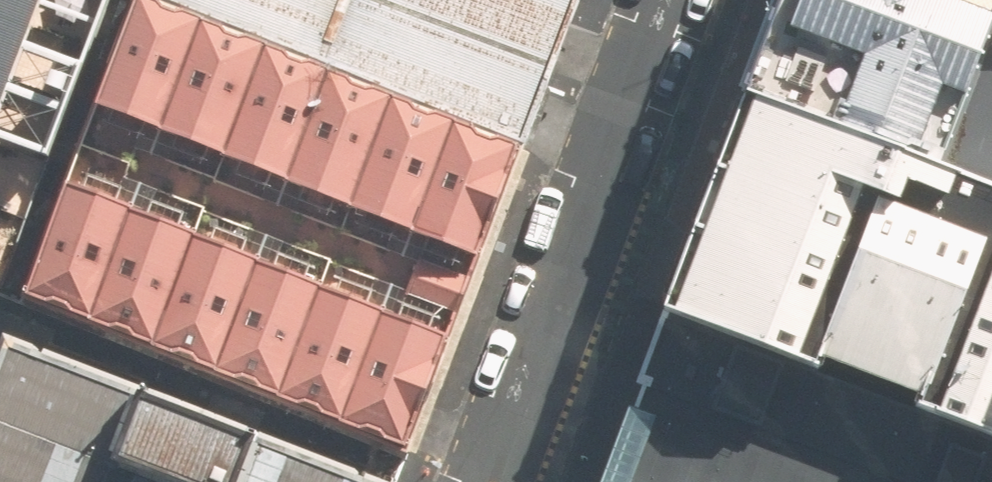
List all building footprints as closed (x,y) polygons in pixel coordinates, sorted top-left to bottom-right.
[(44,0),(0,0),(0,116),(44,0)] [(526,140),(577,0),(162,0),(526,140)] [(939,174),(991,35),(991,0),(779,0),(741,98),(939,174)] [(512,150),(144,3),(102,107),(470,254),(512,150)] [(939,174),(991,194),(991,35),(939,174)] [(741,98),(660,316),(991,440),(991,194),(939,174),(741,98)] [(71,184),(27,293),(397,441),(441,332),(71,184)] [(660,316),(616,448),(604,481),(991,481),(991,440),(660,316)] [(14,340),(0,375),(0,481),(371,481),(14,340)]
